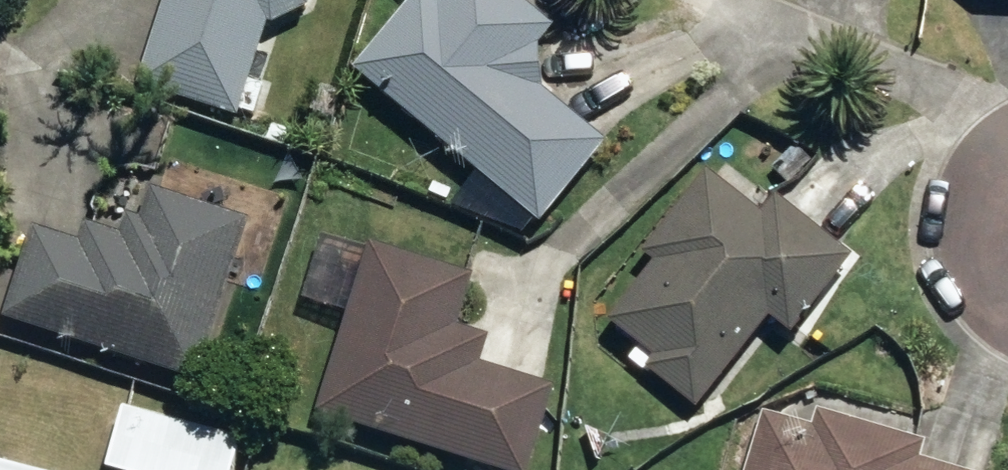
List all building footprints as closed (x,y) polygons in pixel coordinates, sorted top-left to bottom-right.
[(130,92),(227,121),(255,33),(262,35),(297,16),(302,0),(158,0),(130,92)] [(532,230),(597,150),(511,79),(543,37),(498,0),(435,0),(427,9),(416,0),(404,0),(343,75),(532,230)] [(636,377),(687,415),(756,326),(779,344),(841,264),(765,206),(753,222),(697,178),(635,259),(649,269),(601,329),(647,364),(636,377)] [(186,389),(239,231),(141,197),(130,228),(116,223),(108,244),(72,231),(66,250),(25,236),(0,311),(0,326),(186,389)] [(461,469),(520,469),(544,395),(470,371),(479,345),(444,334),(459,288),(361,255),(307,420),(461,469)] [(230,448),(111,417),(97,469),(224,469),(230,448)] [(907,469),(912,453),(808,421),(804,436),(758,422),(743,469),(911,469),(907,469)]
